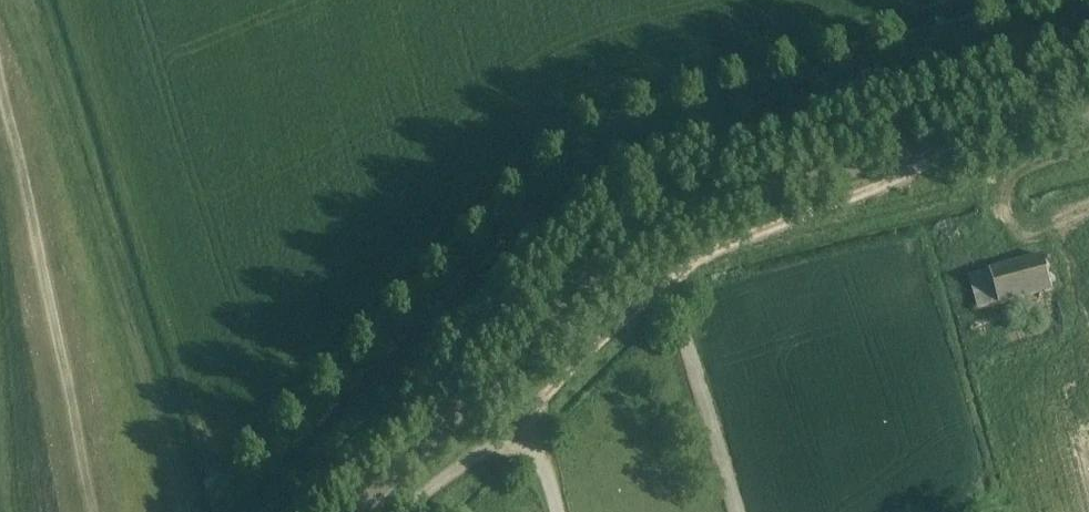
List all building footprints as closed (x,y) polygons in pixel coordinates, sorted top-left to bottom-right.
[(1043,255),(969,275),(979,311),(1053,290),(1043,255)]
